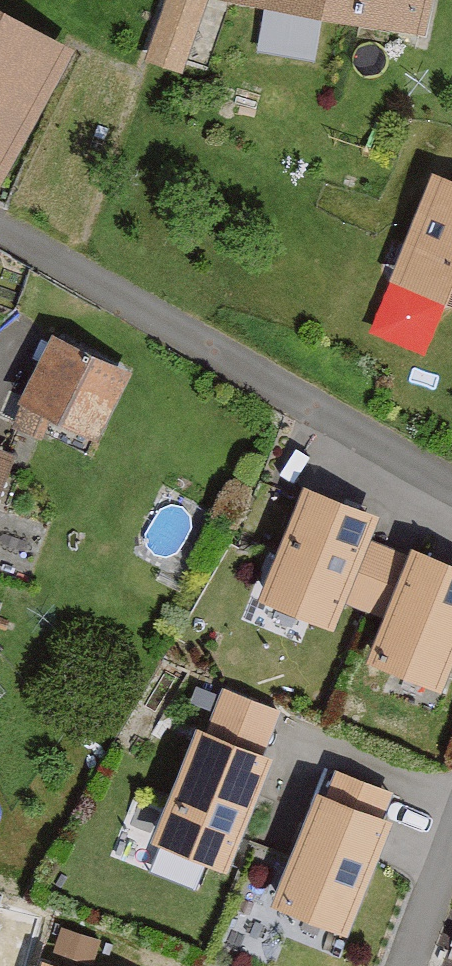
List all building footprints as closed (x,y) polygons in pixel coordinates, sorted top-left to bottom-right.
[(182,76),(210,0),(167,0),(144,63),(182,76)] [(224,0),(422,39),(430,0),(224,0)] [(0,15),(0,190),(8,194),(81,59),(0,15)] [(436,179),(388,286),(451,315),(451,186),(436,179)] [(140,366),(67,329),(30,402),(103,439),(140,366)] [(0,440),(0,529),(28,450),(0,440)] [(385,498),(304,470),(260,592),(336,619),(385,498)] [(412,532),(365,655),(445,685),(451,666),(451,548),(412,532)] [(275,742),(199,713),(153,837),(229,866),(275,742)] [(400,807),(321,778),(276,902),(355,930),(400,807)]
